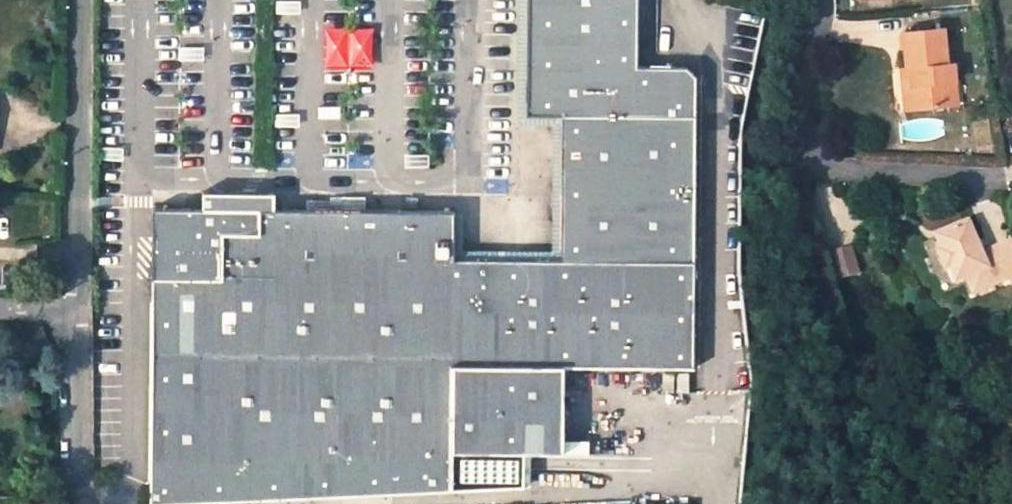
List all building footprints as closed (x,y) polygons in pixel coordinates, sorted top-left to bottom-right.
[(525,116),(562,117),(696,117),(694,73),(685,65),(637,65),(638,0),(528,0),(525,116)] [(913,67),(917,109),(950,106),(948,82),(956,81),(955,63),(948,63),(944,29),(904,32),(907,68),(913,67)] [(901,68),(904,110),(917,109),(913,67),(907,68),(901,68)] [(948,82),(950,106),(959,105),(956,81),(948,82)] [(696,117),(562,117),(560,262),(697,263),(696,117)] [(202,202),(203,206),(273,208),(274,192),(249,192),(202,191),(202,202)] [(450,260),(451,212),(273,208),(203,206),(152,205),(148,502),(517,487),(518,454),(558,451),(559,366),(450,365),(450,260)] [(942,269),(947,267),(953,282),(965,277),(971,291),(1011,274),(1011,237),(978,252),(966,221),(934,233),(940,248),(935,250),(942,269)] [(852,248),(833,254),(840,278),(859,272),(852,248)] [(560,262),(450,260),(450,365),(559,366),(696,367),(697,263),(560,262)] [(562,443),(562,454),(588,453),(587,442),(562,443)]
